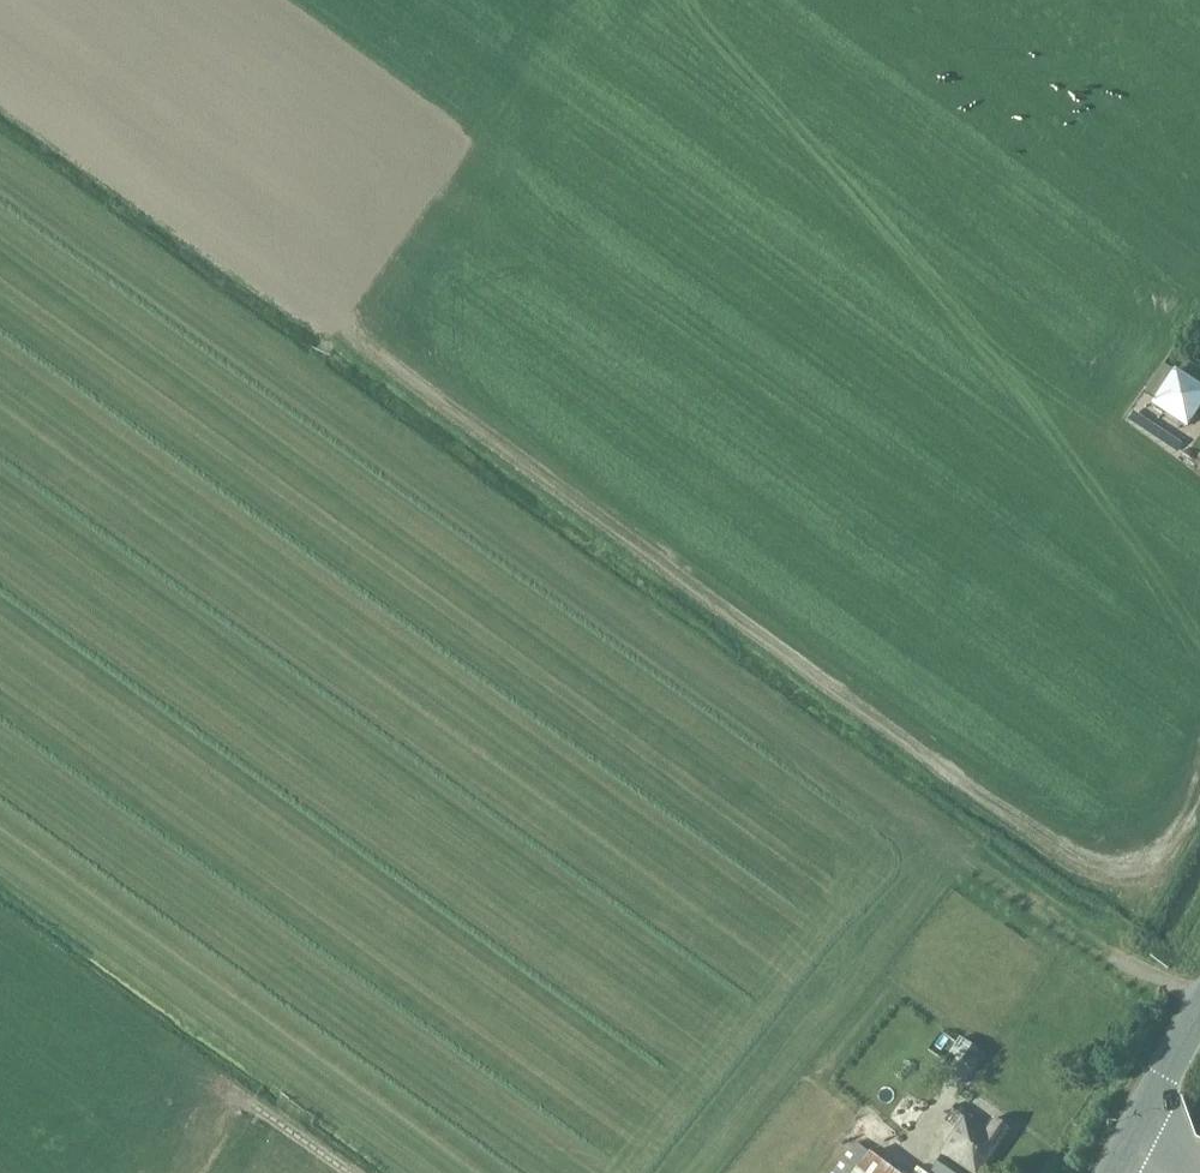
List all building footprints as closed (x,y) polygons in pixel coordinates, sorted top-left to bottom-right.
[(1154,405),(1186,426),(1199,406),(1199,389),(1176,373),(1154,405)] [(1175,438),(1170,447),(1177,451),(1182,443),(1175,438)] [(973,1046),(963,1061),(976,1069),(986,1054),(973,1046)] [(1010,1133),(993,1122),(989,1129),(957,1109),(946,1125),(954,1131),(945,1144),(949,1147),(932,1172),(984,1172),(1010,1133)] [(855,1144),(832,1172),(893,1172),(855,1144)]
